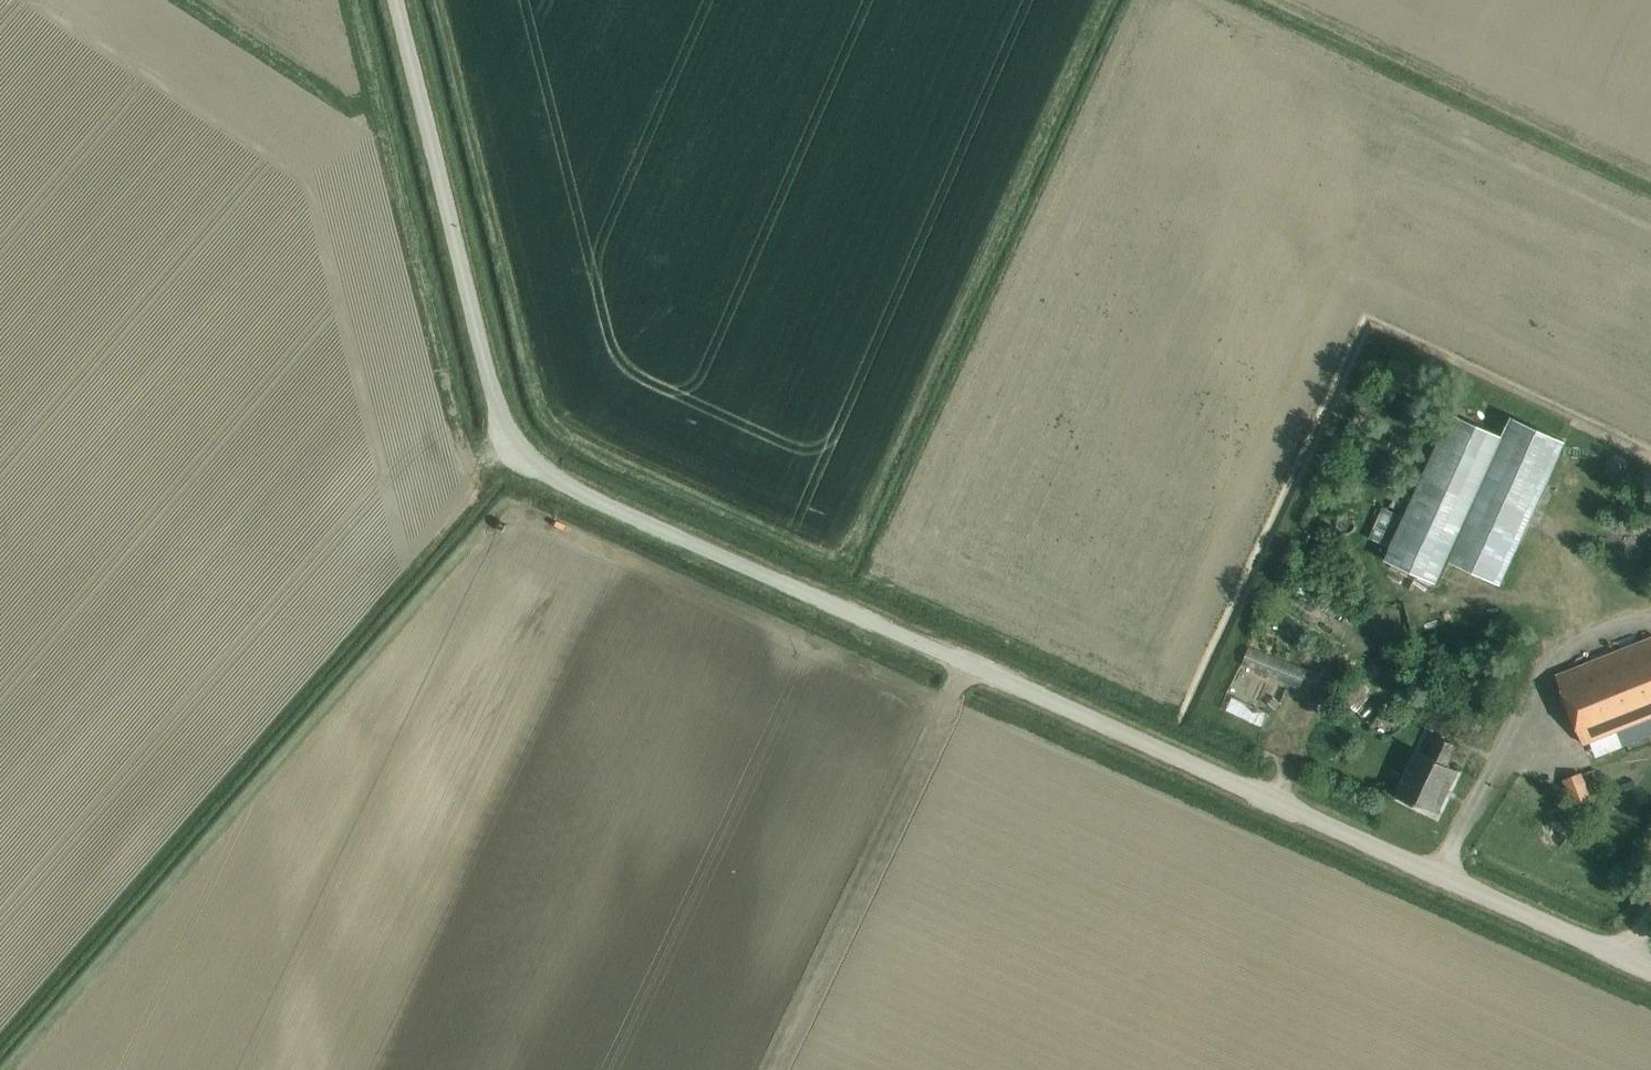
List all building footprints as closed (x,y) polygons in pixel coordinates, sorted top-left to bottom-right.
[(1391,542),(1383,560),(1438,585),(1448,562),(1499,585),(1564,441),(1509,416),(1501,435),(1450,412),(1401,520),(1391,542)] [(1603,734),(1650,715),(1650,637),(1556,675),(1583,742),(1603,734)] [(1447,764),(1457,743),(1438,735),(1429,755),(1418,750),(1396,796),(1436,815),(1458,769),(1447,764)] [(1590,794),(1613,789),(1608,762),(1584,767),(1590,794)] [(1575,804),(1590,798),(1580,773),(1565,779),(1575,804)]
